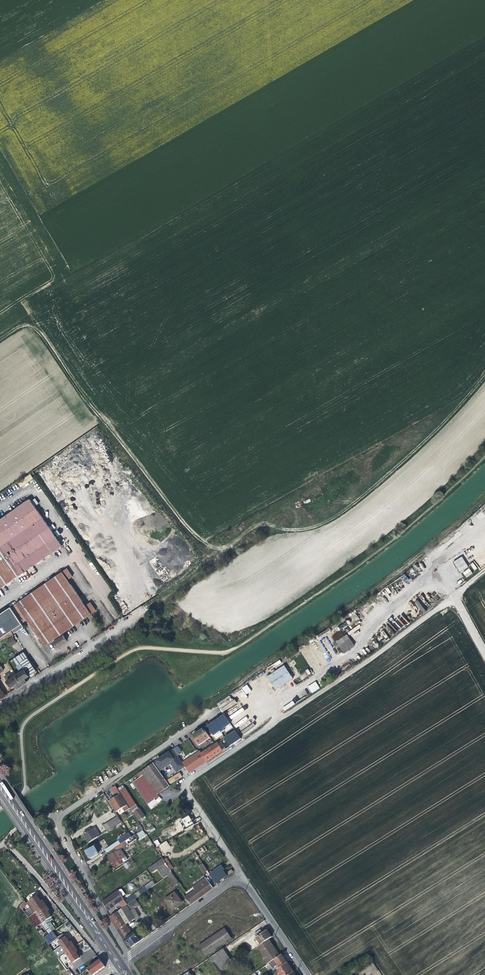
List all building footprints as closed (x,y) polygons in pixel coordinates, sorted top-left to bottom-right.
[(20,487),(35,476),(32,472),(17,482),(20,487)] [(31,501),(29,499),(0,519),(0,589),(62,546),(34,506),(31,501)] [(453,561),(459,572),(468,567),(462,556),(453,561)] [(66,568),(62,572),(67,580),(72,576),(66,568)] [(467,578),(473,573),(469,568),(463,573),(467,578)] [(52,640),(56,647),(66,641),(61,633),(91,613),(85,605),(67,580),(62,572),(15,603),(44,645),(52,640)] [(415,602),(421,610),(423,609),(417,600),(415,602)] [(89,602),(85,605),(91,613),(95,610),(89,602)] [(12,629),(21,623),(10,607),(0,613),(0,637),(10,631),(12,629)] [(23,627),(21,623),(12,629),(14,633),(23,627)] [(12,634),(10,631),(0,637),(0,642),(12,634)] [(6,640),(10,647),(16,643),(13,637),(6,640)] [(333,647),(336,651),(346,645),(343,640),(333,647)] [(346,645),(336,651),(341,659),(351,652),(346,645)] [(23,652),(21,653),(17,656),(7,662),(11,669),(16,666),(19,672),(15,675),(21,684),(29,680),(27,677),(29,675),(36,671),(23,652)] [(286,667),(280,671),(289,683),(294,679),(286,667)] [(278,690),(289,683),(280,671),(270,678),(278,690)] [(12,686),(14,689),(18,687),(21,684),(15,675),(11,677),(9,674),(4,677),(11,687),(12,686)] [(312,693),(320,688),(316,681),(308,686),(312,693)] [(247,684),(242,688),(246,694),(251,691),(247,684)] [(237,705),(235,699),(231,701),(230,700),(219,704),(221,711),(237,705)] [(285,710),(295,704),(293,701),(283,707),(285,710)] [(197,733),(192,737),(198,746),(209,738),(203,729),(197,733)] [(235,730),(223,737),(229,746),(240,739),(235,730)] [(200,751),(186,760),(193,771),(222,751),(217,743),(201,753),(200,751)] [(189,773),(193,771),(186,760),(182,763),(189,773)] [(148,767),(144,770),(160,793),(169,787),(153,764),(148,767)] [(137,775),(139,778),(153,798),(157,796),(160,793),(144,770),(137,775)] [(170,784),(182,777),(179,772),(167,779),(170,784)] [(131,784),(145,804),(153,798),(139,778),(131,784)] [(113,799),(109,802),(115,811),(122,807),(124,811),(128,808),(116,789),(114,786),(110,789),(115,797),(113,799)] [(133,802),(126,790),(121,794),(132,812),(136,809),(132,802),(133,802)] [(158,798),(157,796),(153,798),(145,804),(149,809),(156,804),(154,801),(158,798)] [(184,829),(194,824),(189,815),(179,820),(184,829)] [(118,816),(106,823),(109,829),(121,821),(118,816)] [(92,830),(92,829),(83,835),(85,839),(88,843),(97,837),(96,836),(99,834),(95,828),(92,830)] [(104,850),(106,854),(128,839),(126,835),(104,850)] [(135,835),(128,839),(106,854),(109,858),(115,867),(127,860),(121,850),(137,839),(135,835)] [(166,842),(156,849),(161,855),(170,848),(168,845),(166,842)] [(95,844),(91,846),(92,848),(85,851),(87,855),(89,859),(98,854),(98,852),(99,851),(95,844)] [(205,846),(200,850),(201,850),(197,853),(199,856),(208,850),(205,846)] [(113,869),(115,867),(109,858),(106,859),(110,865),(113,869)] [(166,858),(163,860),(170,871),(173,868),(166,858)] [(162,879),(167,876),(171,873),(170,871),(163,860),(162,859),(148,869),(151,874),(156,870),(158,873),(162,879)] [(203,873),(207,871),(203,864),(199,866),(203,873)] [(221,866),(209,875),(216,884),(219,881),(222,879),(226,876),(222,870),(224,870),(221,866)] [(175,867),(173,868),(170,871),(171,873),(175,878),(180,874),(175,867)] [(179,884),(175,878),(171,873),(167,876),(174,887),(179,884)] [(185,897),(190,905),(203,896),(213,889),(205,878),(192,887),(194,890),(185,897)] [(135,894),(138,897),(155,884),(153,881),(135,894)] [(113,895),(103,902),(106,906),(109,910),(119,903),(124,900),(117,891),(113,895)] [(175,906),(181,902),(174,893),(165,900),(172,910),(176,907),(175,906)] [(128,904),(129,903),(134,899),(138,897),(135,894),(126,901),(128,904)] [(27,903),(34,913),(46,904),(43,900),(41,901),(40,899),(37,895),(27,903),(24,901),(20,906),(23,908),(27,903)] [(139,906),(134,899),(129,903),(133,910),(139,906)] [(128,904),(126,901),(124,900),(119,903),(122,908),(126,905),(128,904)] [(35,927),(41,923),(51,916),(52,916),(50,913),(48,910),(49,909),(46,904),(34,913),(28,917),(35,927)] [(134,919),(130,912),(126,905),(122,908),(109,917),(117,931),(126,945),(128,944),(131,948),(140,942),(134,934),(132,936),(125,925),(130,921),(134,919)] [(53,919),(51,916),(41,923),(44,926),(51,921),(53,919)] [(55,928),(51,921),(44,926),(49,933),(55,928)] [(205,957),(216,950),(231,939),(224,929),(198,946),(205,957)] [(253,935),(260,945),(268,940),(271,938),(269,934),(266,931),(262,934),(260,930),(253,935)] [(53,931),(48,934),(43,938),(48,944),(50,943),(58,938),(53,931)] [(53,951),(58,958),(75,946),(71,941),(70,942),(69,941),(66,936),(58,942),(63,948),(58,952),(56,949),(53,951)] [(233,942),(231,939),(216,950),(217,953),(223,949),(229,945),(233,942)] [(263,960),(266,965),(267,964),(269,963),(279,956),(273,947),(268,940),(260,945),(257,947),(265,959),(263,960)] [(77,950),(75,946),(58,958),(63,964),(70,959),(73,962),(80,957),(77,953),(76,951),(77,950)] [(233,964),(223,949),(217,953),(209,958),(212,963),(215,961),(222,971),(233,964)] [(277,964),(280,968),(287,963),(284,959),(281,955),(279,956),(269,963),(272,968),(277,964)] [(93,974),(105,966),(100,958),(88,968),(93,974)] [(278,974),(289,974),(293,973),(290,968),(287,963),(280,968),(277,970),(279,974),(278,974)]
